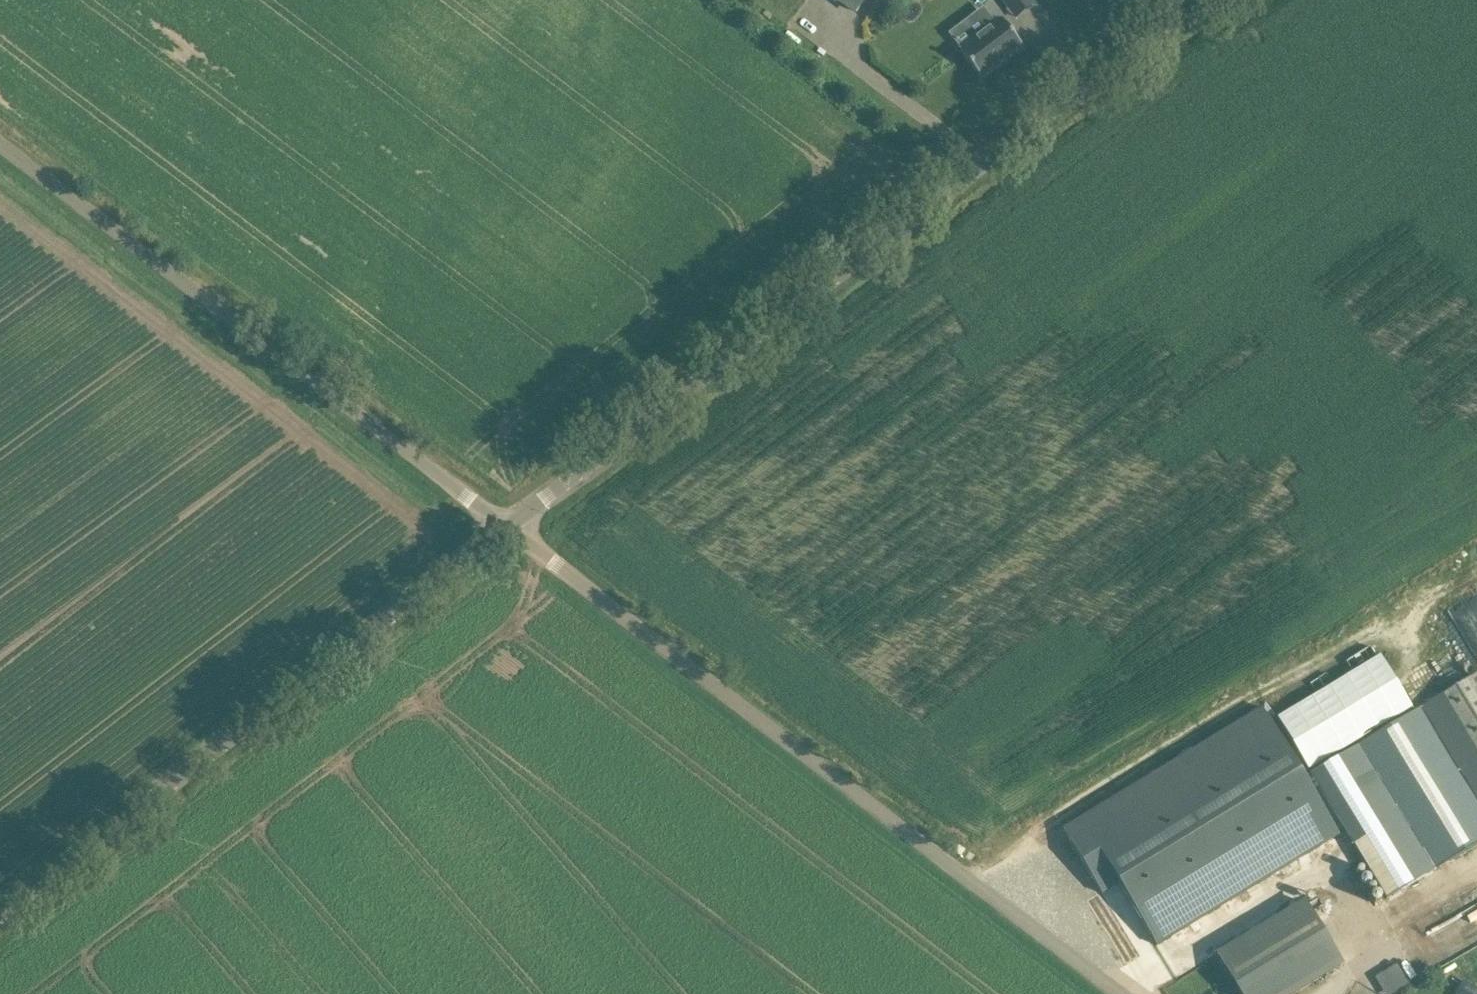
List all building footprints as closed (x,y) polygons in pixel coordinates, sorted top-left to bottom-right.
[(857,12),(866,0),(840,0),(857,12)] [(1002,18),(960,50),(982,79),(1024,47),(1002,18)] [(1462,629),(1476,653),(1476,620),(1462,629)] [(1476,798),(1476,673),(1422,707),(1476,798)] [(1323,678),(1308,684),(1317,705),(1346,693),(1341,682),(1327,688),(1323,678)] [(1418,708),(1361,743),(1437,868),(1476,844),(1476,806),(1418,708)] [(1262,709),(1063,829),(1102,893),(1119,883),(1157,945),(1339,835),(1262,709)] [(1434,870),(1358,745),(1310,774),(1387,898),(1434,870)] [(1219,949),(1242,993),(1297,993),(1347,969),(1314,902),(1219,949)] [(1377,976),(1388,993),(1394,993),(1411,983),(1399,963),(1377,976)] [(1456,993),(1476,993),(1476,987),(1465,980),(1456,993)]
